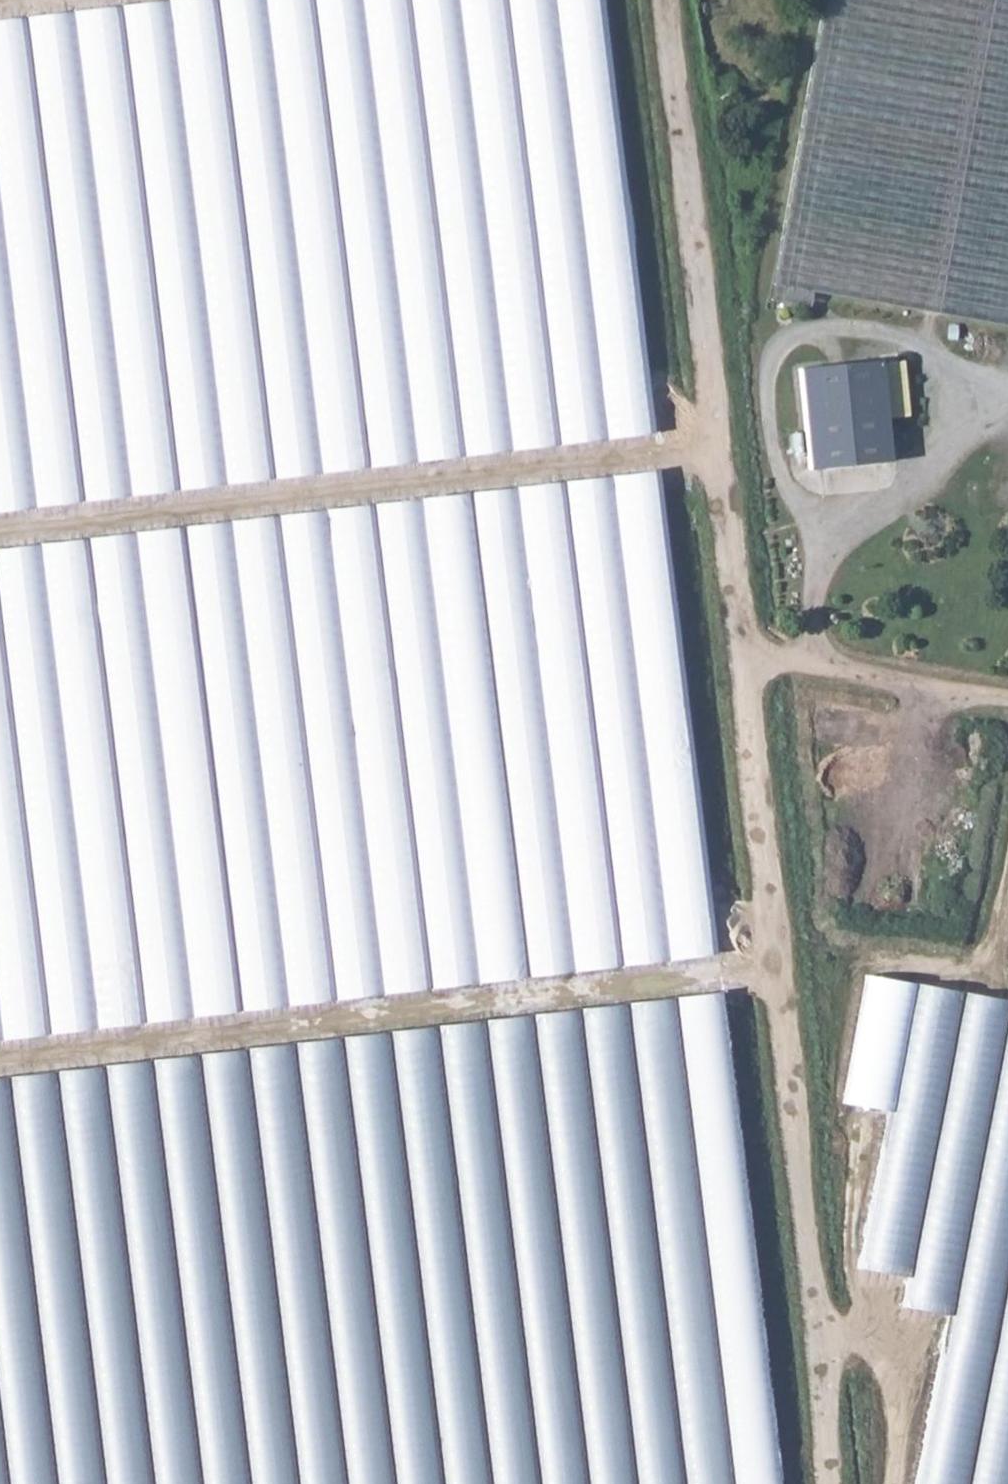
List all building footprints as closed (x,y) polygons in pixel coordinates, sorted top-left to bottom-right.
[(652,435),(601,0),(216,0),(0,26),(0,515),(652,435)] [(1007,334),(1007,0),(821,0),(766,305),(805,312),(807,303),(1007,334)] [(879,364),(799,372),(807,473),(888,465),(884,422),(907,419),(902,365),(879,366),(879,364)] [(713,954),(690,747),(656,472),(0,553),(0,1042),(713,954)] [(867,980),(843,1108),(890,1116),(861,1272),(908,1280),(903,1310),(950,1318),(920,1483),(1007,1483),(1007,1005),(867,980)] [(0,1080),(0,1483),(778,1483),(717,992),(0,1080)]
